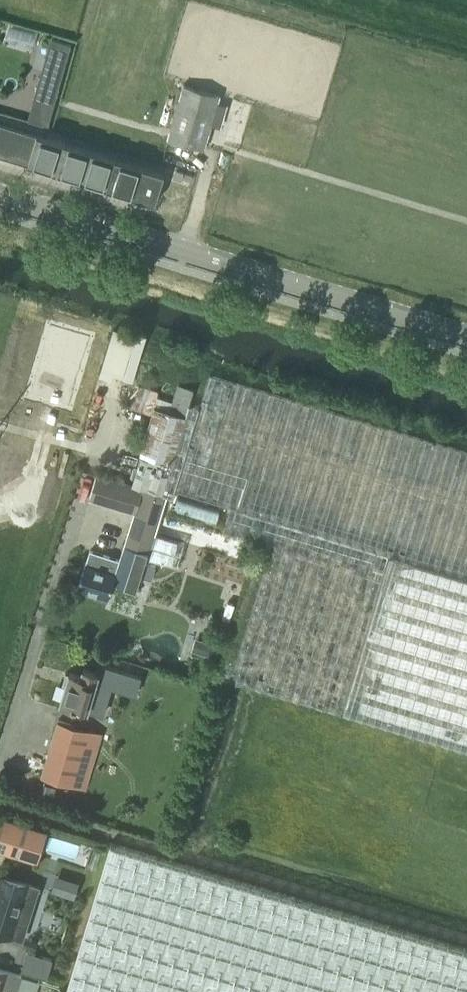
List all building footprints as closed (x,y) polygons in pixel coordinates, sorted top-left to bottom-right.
[(203,148),(219,95),(184,85),(168,138),(203,148)] [(108,185),(155,200),(163,171),(116,157),(116,155),(0,121),(0,153),(108,185)] [(57,321),(33,397),(78,412),(103,336),(57,321)] [(162,492),(166,494),(173,496),(176,489),(231,506),(222,534),(226,535),(257,545),(252,563),(218,676),(297,700),(340,713),(341,711),(466,749),(466,452),(210,375),(200,407),(189,404),(189,405),(162,492)] [(142,449),(131,483),(135,484),(162,492),(189,405),(172,400),(157,395),(158,390),(140,385),(133,407),(153,413),(142,449)] [(91,547),(79,585),(95,590),(94,595),(107,599),(113,579),(138,587),(141,574),(151,578),(155,565),(145,562),(147,558),(154,533),(161,512),(166,494),(162,492),(135,484),(131,483),(126,481),(98,473),(91,496),(136,509),(121,556),(91,547)] [(178,494),(174,508),(216,521),(220,508),(178,494)] [(220,554),(252,563),(257,545),(226,535),(220,554)] [(88,708),(99,670),(84,665),(82,673),(70,669),(61,699),(88,708)] [(41,774),(73,784),(85,787),(102,732),(58,719),(41,774)] [(46,830),(0,815),(0,848),(36,860),(46,830)] [(110,841),(65,991),(466,991),(466,948),(110,841)] [(0,874),(0,931),(13,935),(18,918),(28,921),(39,886),(0,874)] [(27,950),(21,970),(47,977),(52,957),(27,950)] [(9,991),(15,991),(20,975),(0,968),(0,989),(9,991)]
